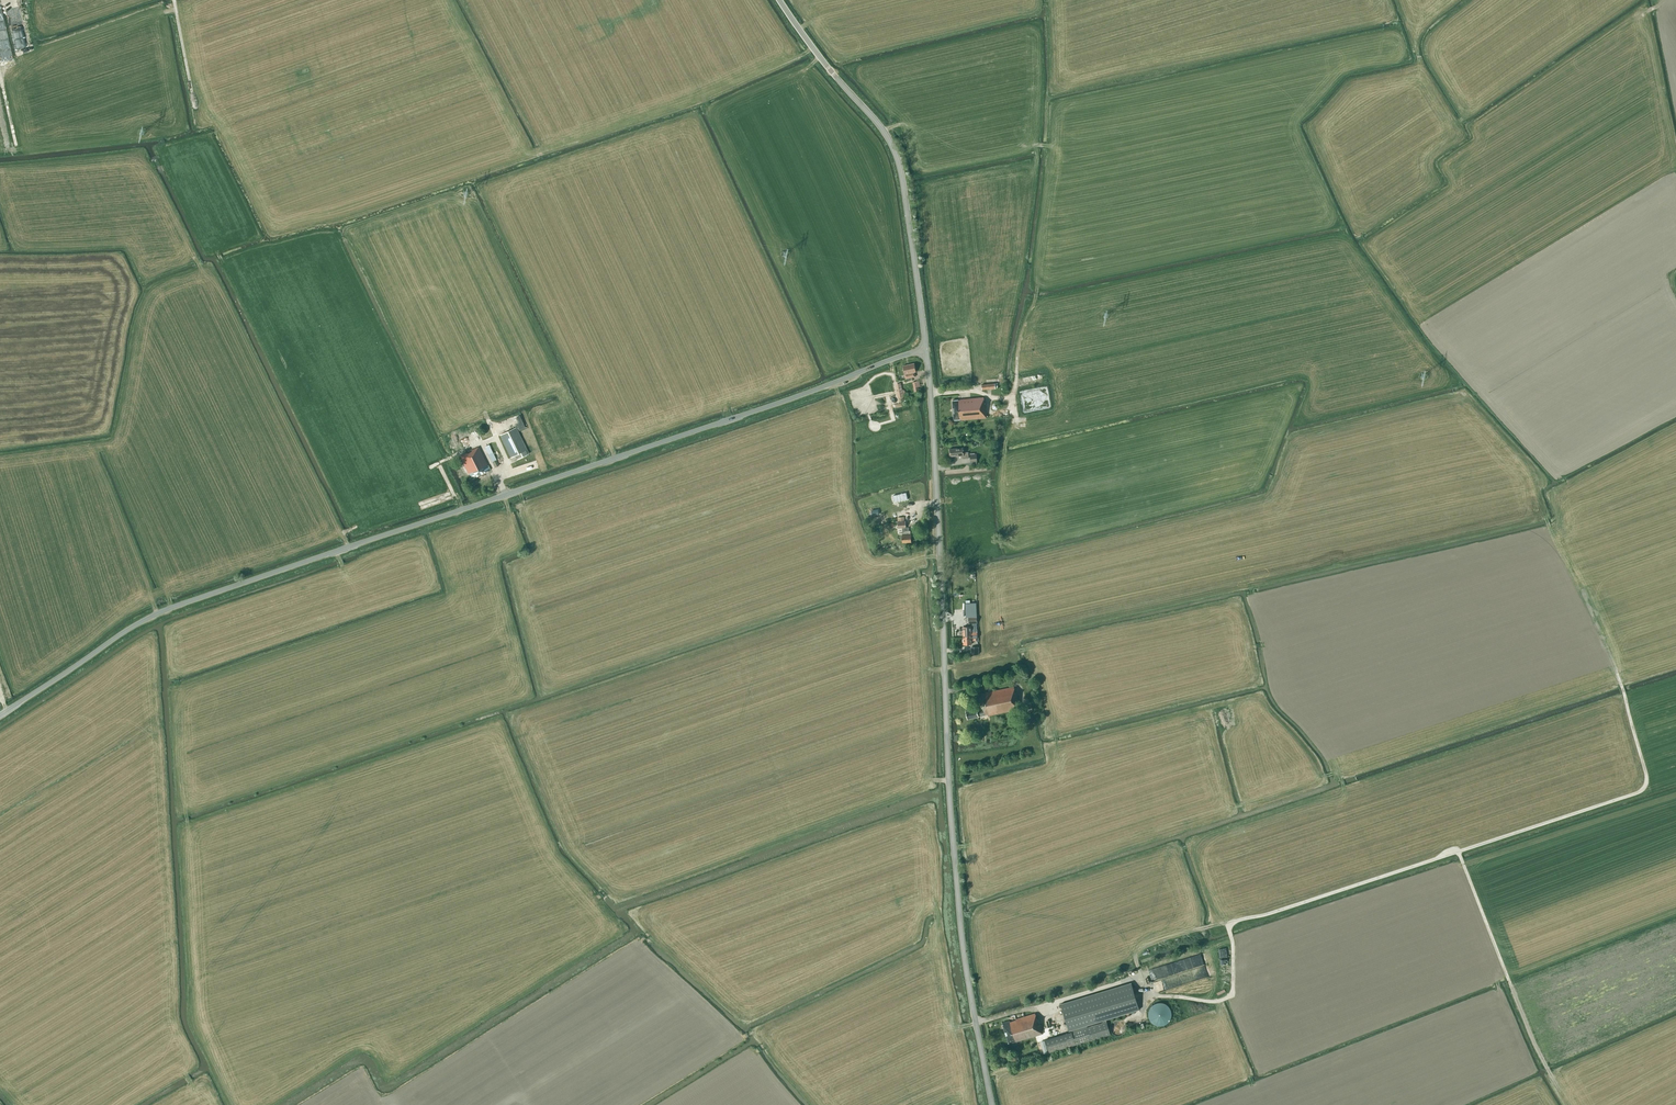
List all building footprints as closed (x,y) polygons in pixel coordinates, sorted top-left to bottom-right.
[(915,377),(914,372),(916,372),(914,363),(903,366),(906,379),(915,377)] [(902,389),(901,383),(897,384),(899,395),(905,393),(905,390),(902,389)] [(962,419),(962,420),(987,418),(985,403),(984,403),(984,398),(964,399),(964,400),(958,400),(953,400),(954,421),(960,420),(960,419),(962,419)] [(516,427),(500,435),(511,457),(515,455),(517,459),(529,453),(516,427)] [(489,445),(485,447),(493,462),(495,468),(500,465),(497,460),(489,445)] [(490,470),(491,470),(488,465),(488,466),(479,447),(460,456),(469,474),(470,474),(472,479),(490,470)] [(960,456),(961,459),(969,458),(968,452),(963,452),(963,448),(950,449),(950,456),(956,456),(960,456)] [(905,521),(904,521),(904,517),(898,517),(898,522),(898,528),(902,528),(902,535),(902,543),(911,542),(911,535),(910,535),(910,531),(909,531),(909,527),(906,527),(905,521)] [(1015,693),(1014,687),(993,691),(992,689),(988,690),(989,692),(978,694),(981,707),(966,710),(967,719),(984,715),(984,716),(987,715),(987,716),(1020,709),(1016,692),(1015,693)] [(1031,714),(1023,715),(1025,722),(1029,722),(1029,720),(1032,719),(1031,714)] [(1199,972),(1199,969),(1179,974),(1182,983),(1205,977),(1203,971),(1199,972)] [(1061,1004),(1069,1031),(1071,1030),(1072,1032),(1045,1040),(1049,1053),(1076,1045),(1110,1034),(1106,1019),(1139,1009),(1131,983),(1061,1004)] [(1162,1003),(1160,1003),(1158,1003),(1156,1003),(1154,1004),(1152,1005),(1151,1007),(1150,1008),(1149,1010),(1148,1012),(1148,1014),(1148,1016),(1149,1018),(1150,1020),(1151,1022),(1152,1023),(1154,1024),(1156,1025),(1158,1026),(1160,1026),(1162,1026),(1164,1025),(1165,1024),(1167,1023),(1169,1022),(1170,1020),(1171,1018),(1171,1016),(1171,1014),(1171,1012),(1171,1010),(1170,1008),(1169,1007),(1167,1005),(1165,1004),(1164,1003),(1162,1003)] [(1036,1021),(1037,1020),(1035,1013),(1015,1019),(1016,1020),(1010,1022),(1010,1021),(1002,1023),(1008,1043),(1017,1041),(1017,1042),(1043,1034),(1040,1025),(1038,1025),(1036,1021)]
